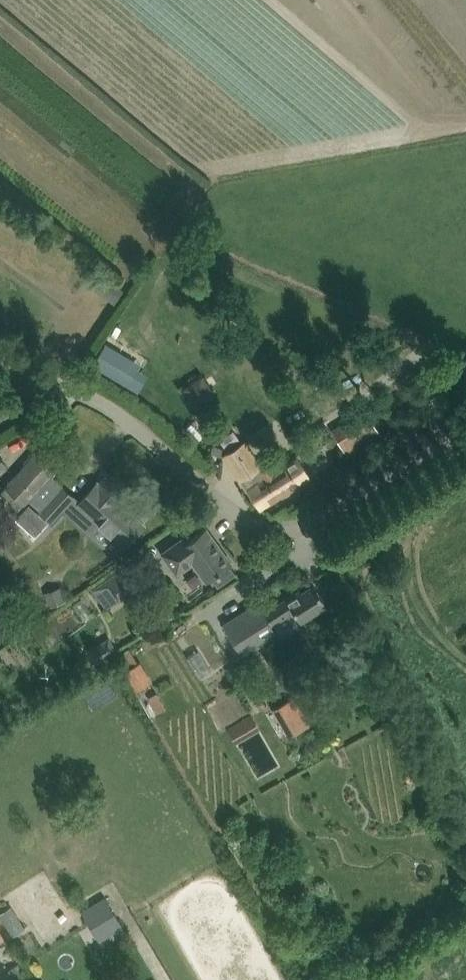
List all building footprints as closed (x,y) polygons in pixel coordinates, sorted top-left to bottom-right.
[(100,353),(92,365),(138,393),(145,381),(100,353)] [(203,374),(184,386),(196,404),(215,391),(203,374)] [(365,408),(354,416),(372,444),(383,436),(365,408)] [(225,453),(241,477),(261,509),(310,477),(299,461),(296,456),(301,453),(303,455),(330,438),(321,425),(309,433),(310,435),(298,443),(290,448),(295,457),(275,469),(270,460),(260,466),(244,441),(225,453)] [(223,456),(225,448),(214,445),(212,453),(223,456)] [(54,471),(35,453),(0,491),(0,493),(19,510),(28,499),(47,479),(54,471)] [(125,546),(131,539),(145,524),(127,508),(125,511),(117,504),(127,494),(106,475),(99,483),(97,481),(77,503),(125,546)] [(40,509),(58,489),(47,479),(28,499),(40,509)] [(58,489),(40,509),(53,522),(74,497),(61,485),(58,489)] [(30,504),(16,519),(34,535),(48,520),(30,504)] [(183,537),(167,548),(161,552),(177,573),(177,572),(192,561),(207,581),(212,578),(218,586),(236,573),(230,565),(232,563),(206,527),(187,541),(183,537)] [(117,600),(143,583),(131,565),(105,583),(117,600)] [(189,581),(192,595),(204,593),(201,579),(189,581)] [(326,603),(325,601),(314,584),(301,592),(300,589),(265,613),(259,603),(253,607),(249,603),(231,614),(234,619),(225,624),(236,641),(240,649),(274,629),(271,624),(295,609),(301,619),(326,603)] [(61,587),(45,593),(50,607),(65,601),(61,587)] [(117,649),(117,648),(110,637),(92,648),(98,658),(99,660),(117,649)] [(194,662),(209,681),(232,663),(216,643),(194,662)] [(139,665),(127,672),(138,690),(150,682),(139,665)] [(161,701),(153,706),(158,713),(166,709),(161,701)] [(300,706),(279,718),(290,737),(311,725),(300,706)] [(247,748),(269,732),(264,725),(242,741),(247,748)] [(250,753),(265,781),(284,770),(269,743),(250,753)] [(106,895),(81,910),(94,930),(118,915),(106,895)] [(13,935),(25,928),(12,905),(0,912),(0,913),(13,935)] [(0,975),(0,979),(29,979),(17,964),(0,975)]
